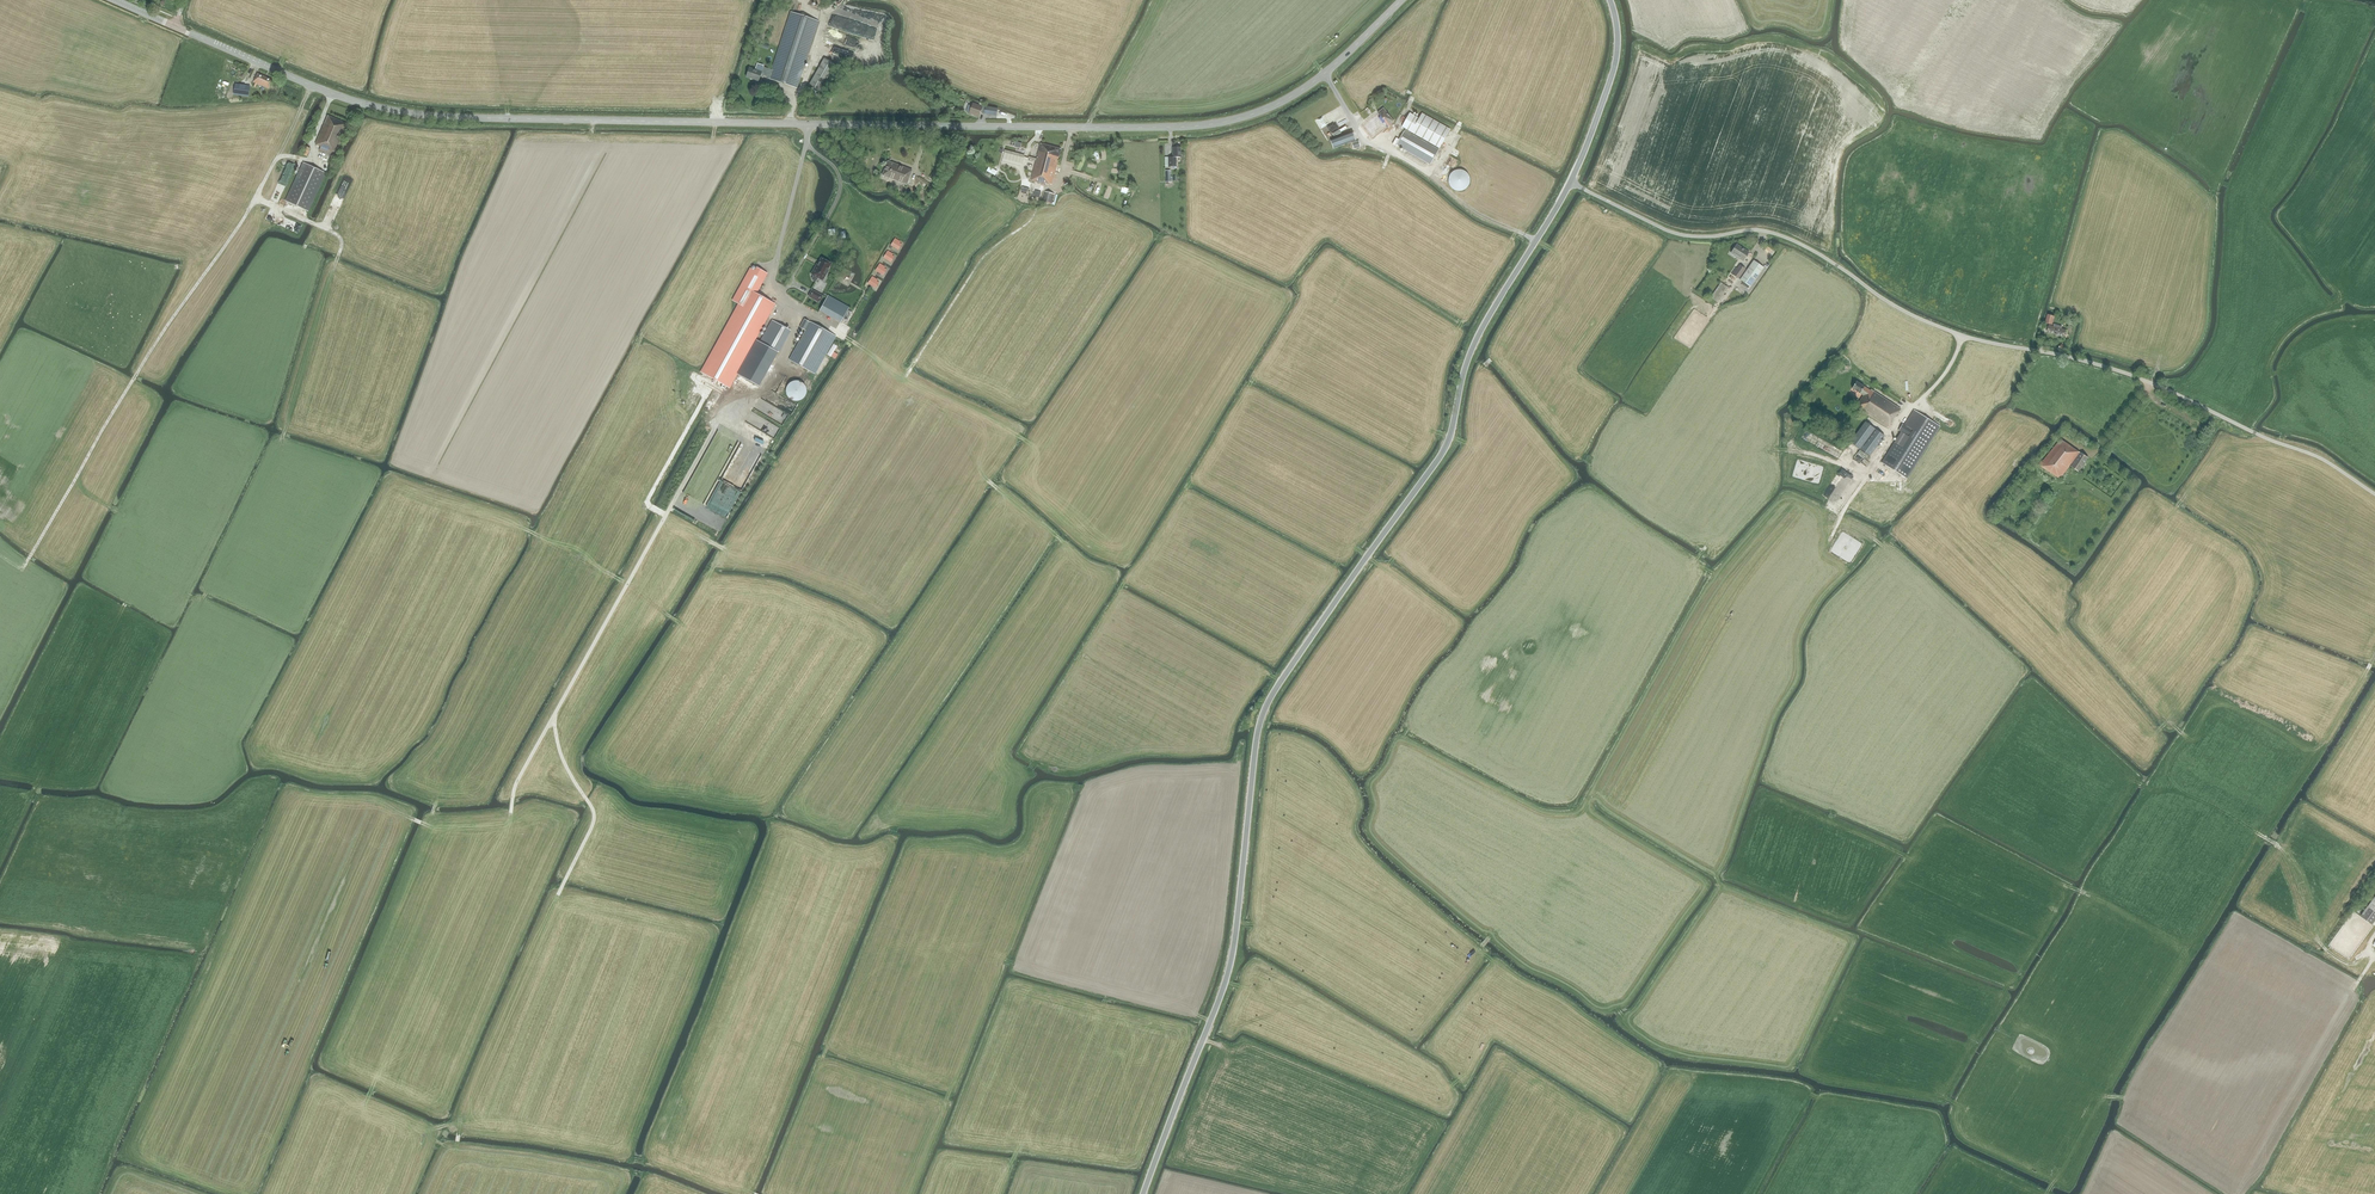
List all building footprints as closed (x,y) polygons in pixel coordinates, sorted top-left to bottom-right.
[(819,21),(790,12),(771,69),(763,67),(761,72),(749,68),(746,77),(758,81),(760,75),(769,77),(769,78),(797,88),(819,21)] [(831,53),(827,59),(824,58),(808,85),(819,91),(835,64),(839,57),(831,53)] [(272,80),(257,73),(253,82),(268,89),(272,80)] [(234,94),(248,96),(250,86),(236,84),(234,94)] [(251,87),(249,91),(260,96),(262,92),(251,87)] [(983,113),(987,114),(991,116),(993,110),(989,109),(989,108),(985,106),(985,107),(973,103),(969,113),(979,117),(981,112),(983,113)] [(1316,103),(1308,110),(1314,117),(1324,107),(1322,104),(1319,107),(1316,103)] [(1361,125),(1369,135),(1372,139),(1394,122),(1383,108),(1378,112),(1377,112),(1361,125)] [(1404,131),(1410,134),(1411,132),(1439,148),(1450,129),(1422,113),(1420,118),(1410,113),(1402,127),(1406,129),(1404,131)] [(328,154),(334,156),(345,130),(346,130),(349,125),(328,115),(315,144),(321,146),(319,150),(328,154)] [(1438,150),(1404,131),(1397,145),(1430,164),(1438,150)] [(1330,140),(1333,149),(1356,140),(1353,132),(1330,140)] [(1359,141),(1352,143),(1354,149),(1356,148),(1357,150),(1361,149),(1359,141)] [(1061,149),(1041,144),(1031,180),(1046,184),(1046,183),(1052,185),(1061,149)] [(310,148),(305,146),(302,154),(307,156),(310,148)] [(1176,168),(1176,166),(1176,157),(1181,157),(1181,147),(1173,147),(1173,157),(1168,157),(1169,166),(1172,166),(1172,168),(1176,168)] [(888,161),(882,175),(906,184),(912,170),(888,161)] [(326,173),(303,163),(285,200),(308,211),(326,173)] [(991,164),(987,171),(995,175),(997,171),(994,169),(995,166),(991,164)] [(930,177),(935,181),(941,172),(936,168),(930,177)] [(1458,191),(1459,191),(1460,191),(1461,191),(1462,191),(1463,190),(1464,190),(1465,189),(1466,189),(1467,188),(1467,187),(1468,187),(1468,186),(1469,185),(1469,184),(1470,183),(1470,182),(1470,181),(1470,180),(1470,179),(1470,178),(1469,177),(1469,176),(1469,175),(1468,174),(1467,173),(1466,172),(1465,171),(1464,171),(1463,170),(1462,170),(1461,169),(1459,169),(1458,169),(1457,170),(1456,170),(1455,170),(1454,171),(1453,171),(1452,172),(1451,173),(1450,174),(1450,175),(1449,176),(1449,177),(1448,178),(1448,179),(1448,180),(1448,181),(1449,182),(1449,183),(1449,184),(1450,185),(1450,186),(1451,187),(1451,188),(1452,188),(1453,189),(1454,190),(1455,190),(1456,190),(1457,191),(1458,191)] [(926,189),(930,182),(921,178),(918,185),(926,189)] [(1055,194),(1045,191),(1042,202),(1052,205),(1055,194)] [(896,248),(900,241),(895,238),(891,245),(896,248)] [(1734,249),(1731,253),(1743,261),(1749,252),(1737,244),(1735,246),(1733,248),(1734,249)] [(887,250),(883,257),(888,260),(893,254),(887,250)] [(829,270),(828,269),(831,263),(821,257),(818,262),(817,261),(810,274),(813,276),(811,278),(812,280),(816,282),(818,278),(822,281),(829,270)] [(1750,287),(1764,267),(1753,260),(1740,280),(1750,287)] [(881,273),(885,266),(879,263),(875,270),(881,273)] [(1731,274),(1738,279),(1745,269),(1740,265),(1737,269),(1736,267),(1731,274)] [(775,304),(756,293),(767,273),(756,267),(754,270),(750,268),(732,300),(739,304),(701,372),(717,381),(729,387),(775,304)] [(844,268),(840,274),(848,278),(851,272),(844,268)] [(877,279),(872,276),(868,283),(873,286),(877,279)] [(1718,303),(1728,287),(1721,282),(1710,297),(1718,303)] [(823,296),(812,289),(808,296),(819,302),(823,296)] [(819,310),(840,322),(849,307),(828,295),(819,310)] [(851,311),(848,310),(842,321),(845,322),(851,311)] [(2052,325),(2053,322),(2054,320),(2055,317),(2048,314),(2045,323),(2052,325)] [(815,374),(836,336),(810,322),(809,322),(804,319),(800,327),(805,331),(789,360),(815,374)] [(778,351),(790,330),(772,320),(760,341),(778,351)] [(2049,325),(2047,332),(2055,335),(2058,325),(2055,324),(2054,326),(2049,325)] [(2062,326),(2058,325),(2055,335),(2064,337),(2066,330),(2061,329),(2062,326)] [(737,375),(759,387),(778,353),(756,340),(737,375)] [(837,346),(833,344),(827,355),(830,357),(837,346)] [(1484,363),(1487,367),(1493,361),(1490,358),(1484,363)] [(806,387),(805,387),(805,386),(805,385),(804,384),(803,383),(802,382),(801,382),(800,381),(799,381),(798,381),(797,380),(795,380),(794,380),(793,381),(792,381),(791,381),(791,382),(790,382),(789,383),(788,384),(787,385),(787,386),(786,386),(786,387),(786,388),(785,391),(786,391),(786,392),(786,395),(787,396),(788,398),(791,400),(792,400),(793,400),(794,401),(795,401),(797,401),(798,401),(799,400),(801,400),(802,399),(804,397),(804,396),(805,395),(806,393),(806,391),(806,390),(806,389),(806,388),(806,387)] [(1888,428),(1901,409),(1871,389),(1870,391),(1856,381),(1852,388),(1863,396),(1856,407),(1888,428)] [(789,416),(781,410),(779,413),(781,415),(778,418),(784,423),(789,416)] [(1906,422),(1905,421),(1899,430),(1901,432),(1881,462),(1907,478),(1926,448),(1940,426),(1914,410),(1906,422)] [(781,428),(752,411),(746,422),(775,438),(781,428)] [(1850,442),(1860,449),(1869,456),(1884,436),(1875,429),(1865,422),(1850,442)] [(2039,465),(2060,479),(2080,452),(2060,439),(2044,461),(2043,460),(2042,462),(2042,461),(2039,465)] [(2071,466),(2079,472),(2088,458),(2081,453),(2071,466)] [(733,510),(743,488),(722,479),(715,495),(724,499),(722,503),(727,505),(726,507),(733,510)] [(1856,555),(1863,543),(1850,536),(1849,539),(1846,537),(1846,538),(1852,542),(1850,547),(1852,548),(1849,552),(1847,551),(1846,553),(1852,557),(1854,554),(1856,555)] [(2374,922),(2374,896),(2361,916),(2373,925),(2374,922)]
